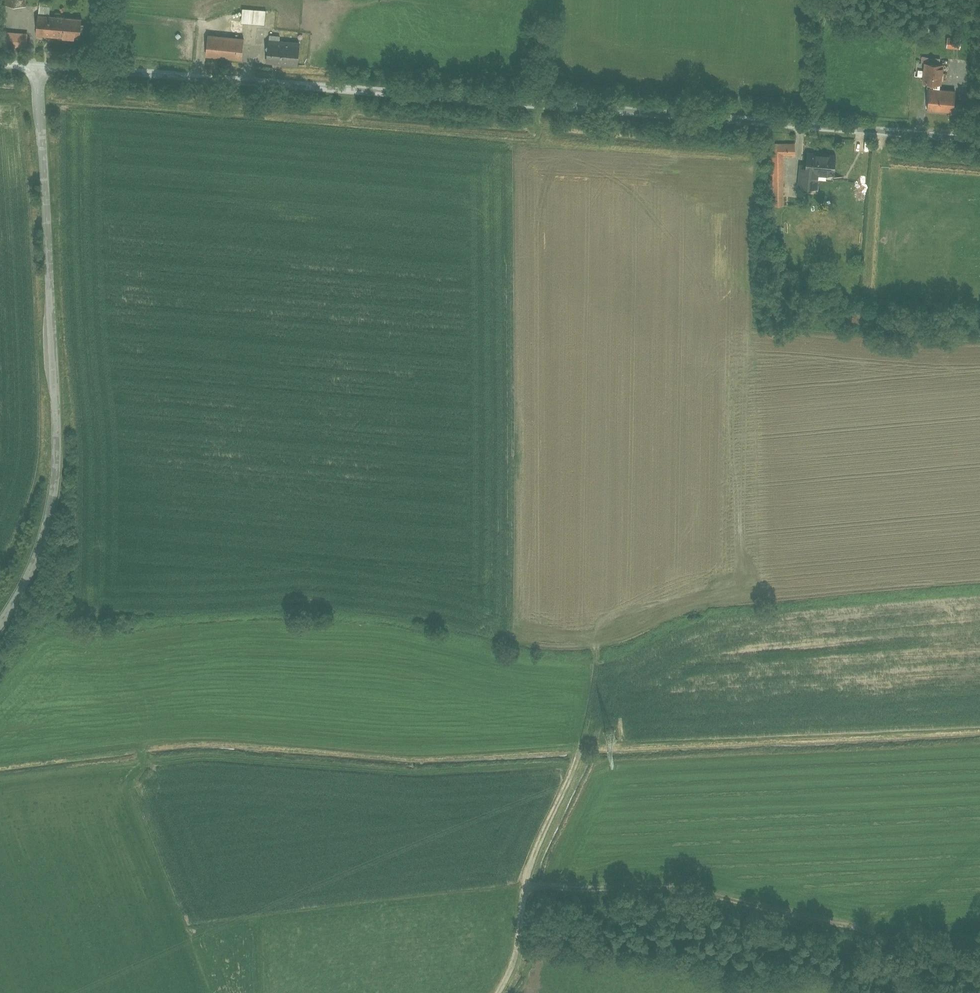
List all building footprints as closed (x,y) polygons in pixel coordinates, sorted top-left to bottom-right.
[(241,7),(240,21),(264,23),(265,9),(241,7)] [(80,38),(81,18),(41,15),(39,35),(80,38)] [(27,31),(0,31),(0,46),(27,46),(27,31)] [(241,58),(243,39),(208,35),(206,54),(241,58)] [(298,64),(300,42),(269,40),(267,62),(298,64)] [(959,51),(960,44),(944,42),(943,49),(959,51)] [(923,81),(937,82),(939,64),(925,63),(923,81)] [(954,112),(955,92),(928,91),(926,110),(954,112)] [(795,155),(795,142),(771,142),(773,205),(785,205),(784,155),(795,155)] [(831,181),(834,155),(807,152),(805,178),(831,181)]
